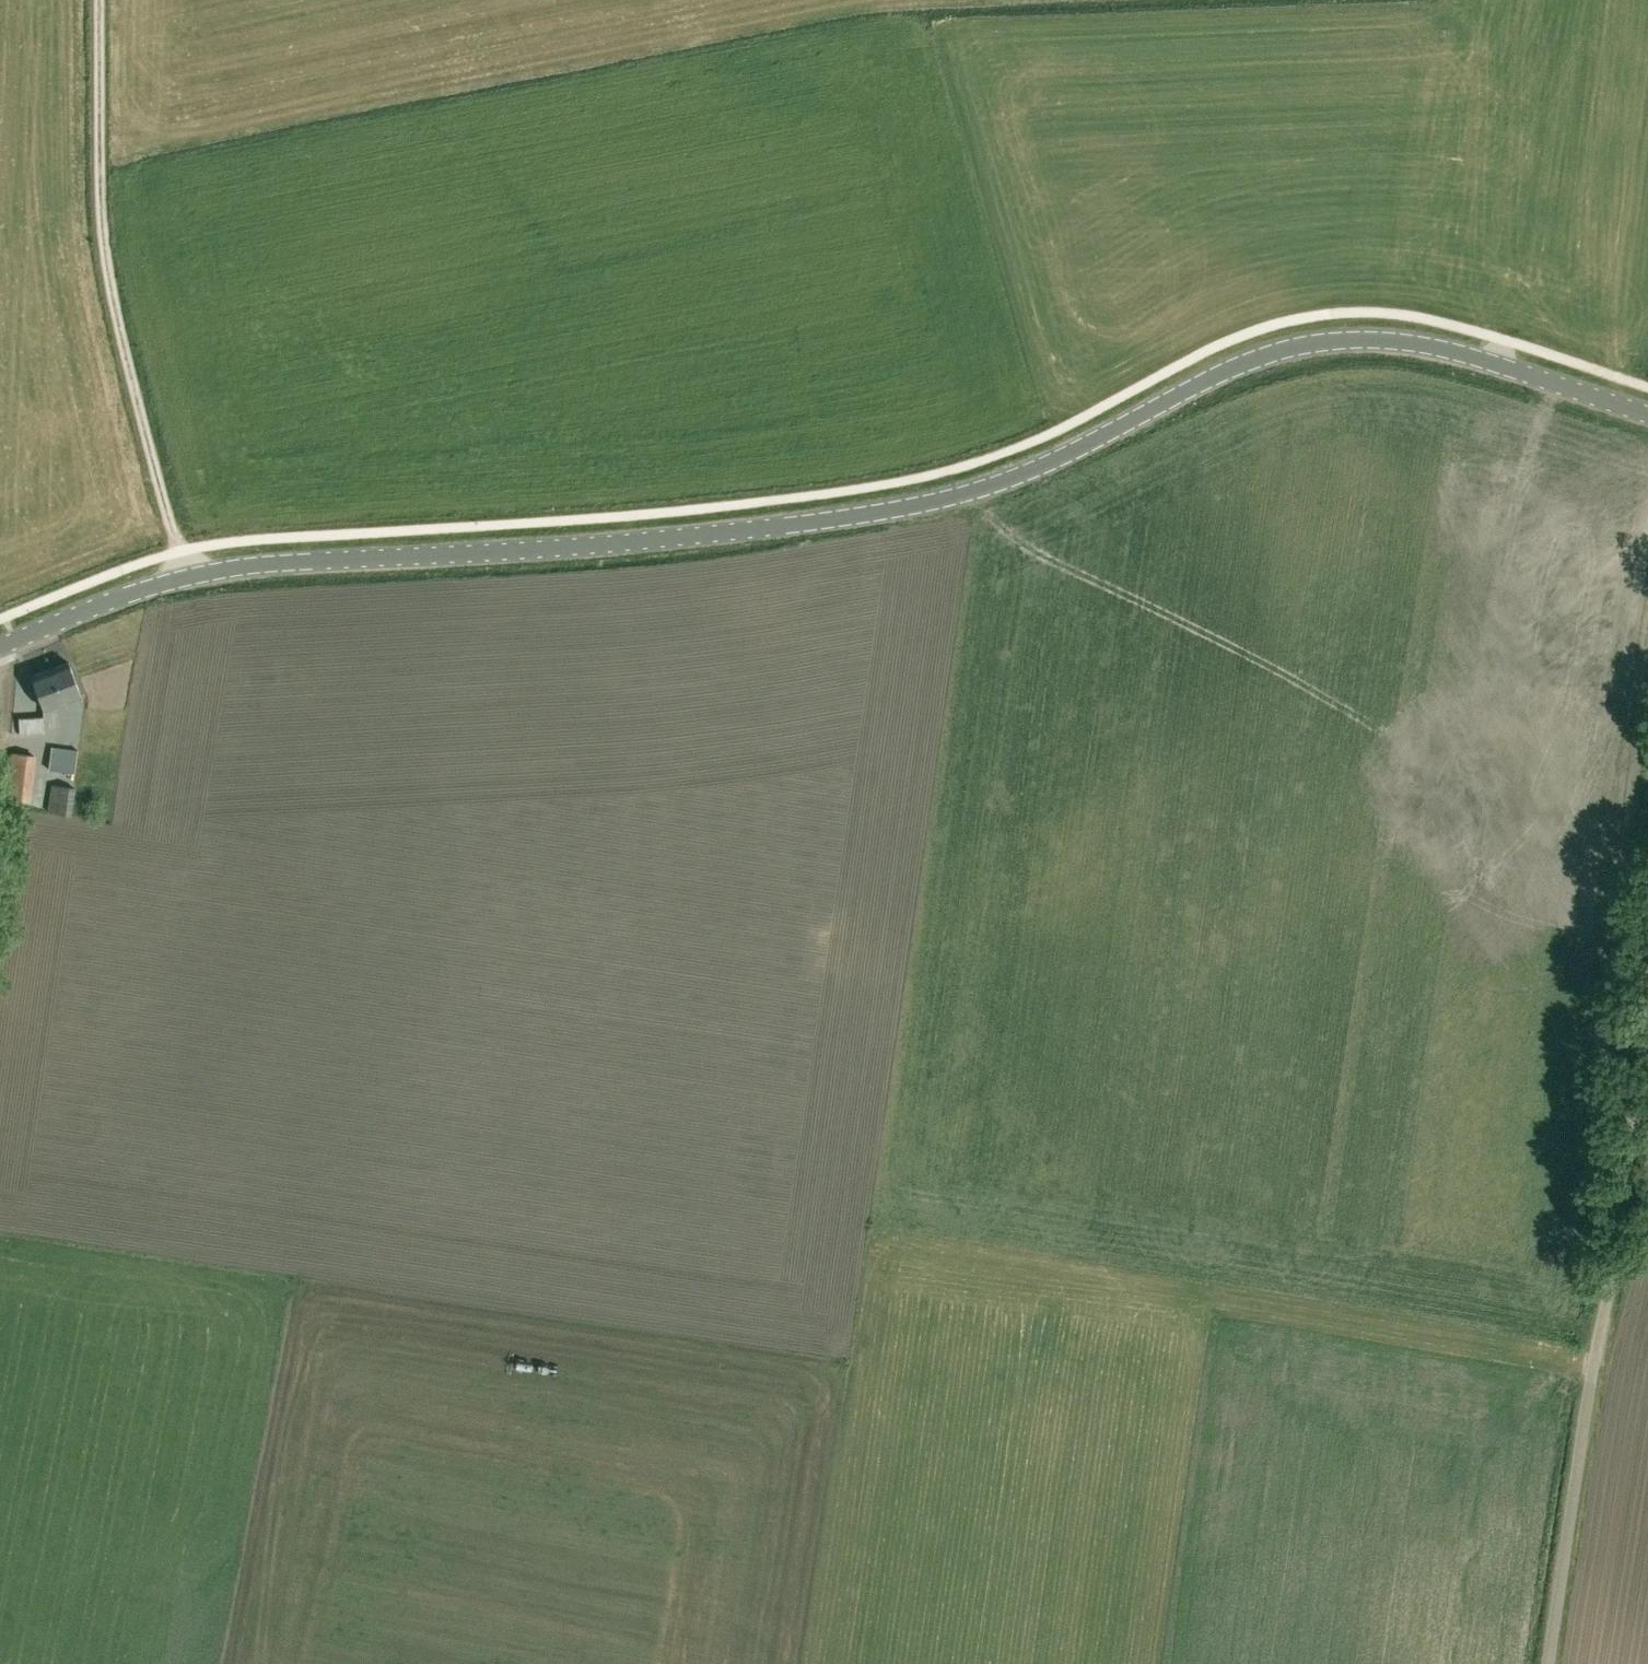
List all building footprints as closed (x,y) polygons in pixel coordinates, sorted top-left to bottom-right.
[(79,696),(66,664),(29,679),(43,711),(79,696)] [(20,716),(19,734),(44,734),(44,715),(20,716)] [(77,750),(51,746),(48,769),(74,773),(77,750)] [(10,754),(6,796),(31,799),(35,756),(10,754)] [(48,780),(45,814),(72,819),(77,785),(48,780)]
